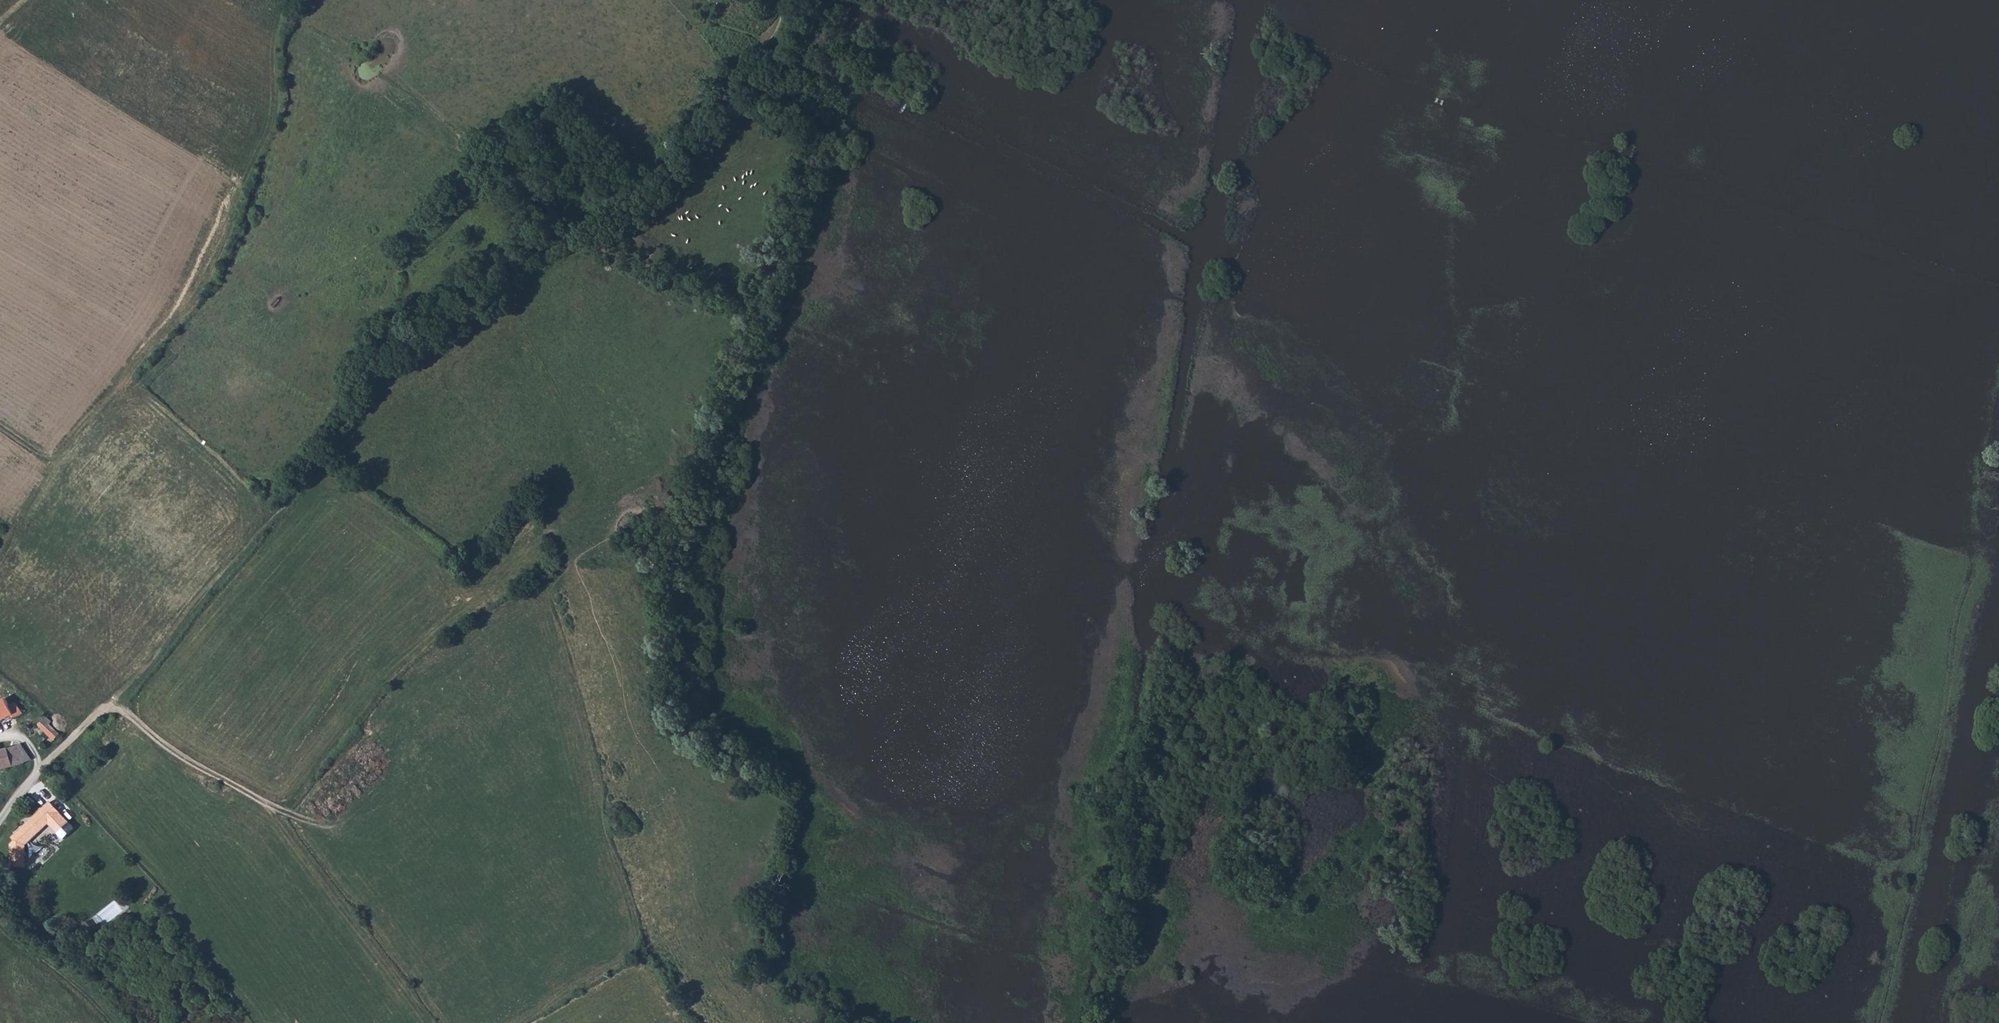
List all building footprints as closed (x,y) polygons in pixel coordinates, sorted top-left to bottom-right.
[(12,713),(14,716),(22,712),(16,700),(10,703),(6,696),(0,699),(0,719),(12,713)] [(51,723),(53,721),(47,716),(40,724),(56,739),(61,733),(51,723)] [(13,765),(26,761),(23,752),(16,743),(4,747),(0,742),(0,768),(13,765)] [(57,782),(52,787),(65,801),(70,797),(57,782)] [(23,846),(49,822),(60,812),(51,801),(14,835),(16,838),(23,846)] [(49,822),(58,832),(69,822),(60,812),(49,822)] [(23,846),(16,838),(12,842),(10,864),(25,865),(26,848),(23,846)]
